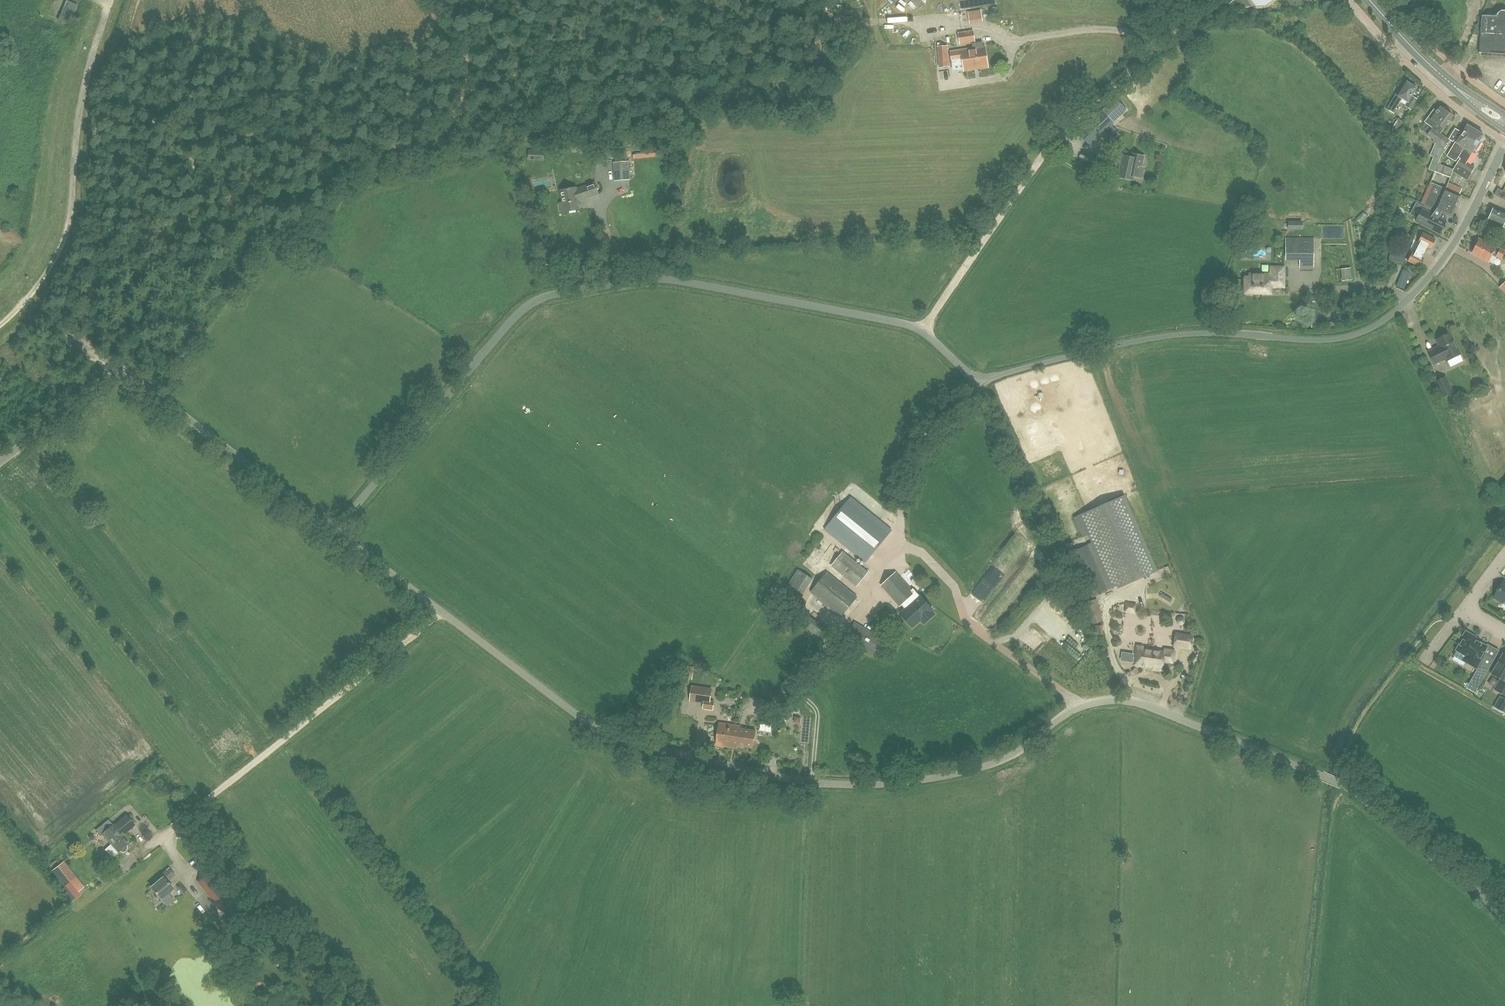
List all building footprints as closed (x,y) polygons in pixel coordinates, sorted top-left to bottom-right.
[(58,21),(68,26),(79,4),(70,0),(68,0),(58,21)] [(1254,8),(1267,8),(1277,0),(1248,0),(1254,8)] [(1223,14),(1220,9),(1212,16),(1215,20),(1223,14)] [(984,10),(972,13),(974,24),(987,22),(984,10)] [(1473,32),(1481,33),(1479,52),(1504,54),(1504,11),(1501,11),(1496,15),(1496,16),(1481,16),(1473,32)] [(958,32),(960,45),(975,42),(973,30),(958,32)] [(950,67),(948,45),(937,46),(939,68),(950,67)] [(961,50),(964,70),(988,67),(985,46),(961,50)] [(1396,94),(1389,105),(1387,109),(1386,109),(1394,114),(1397,109),(1396,108),(1402,98),(1408,102),(1405,106),(1411,109),(1417,99),(1412,96),(1417,88),(1406,81),(1398,95),(1396,94)] [(1119,134),(1111,125),(1124,113),(1113,101),(1079,133),(1090,145),(1102,133),(1110,142),(1119,134)] [(1440,106),(1437,111),(1434,109),(1424,122),(1432,128),(1427,135),(1433,140),(1432,141),(1435,143),(1430,155),(1433,157),(1428,170),(1434,172),(1443,150),(1448,139),(1440,133),(1443,129),(1453,116),(1440,106)] [(1391,128),(1397,131),(1403,121),(1398,118),(1391,128)] [(1456,161),(1458,157),(1475,130),(1467,125),(1462,133),(1455,128),(1449,138),(1453,141),(1455,138),(1458,140),(1456,143),(1455,142),(1447,156),(1456,161)] [(1472,153),(1474,149),(1477,150),(1481,142),(1479,141),(1483,134),(1475,130),(1458,157),(1460,158),(1453,170),(1467,179),(1471,173),(1475,167),(1466,162),(1472,153)] [(536,151),(528,150),(528,158),(536,159),(536,151)] [(1122,156),(1119,156),(1117,156),(1115,157),(1114,159),(1115,160),(1116,162),(1117,163),(1121,164),(1118,176),(1133,179),(1133,176),(1141,177),(1144,167),(1141,166),(1143,156),(1131,154),(1130,158),(1122,156)] [(630,180),(629,161),(613,162),(615,181),(630,180)] [(1425,205),(1434,209),(1446,214),(1451,217),(1461,195),(1459,195),(1461,190),(1446,183),(1444,187),(1434,182),(1425,205)] [(595,183),(576,190),(576,188),(561,190),(563,203),(560,203),(562,212),(580,209),(578,199),(587,196),(588,198),(599,194),(595,183)] [(1503,191),(1498,188),(1494,194),(1504,200),(1504,186),(1503,191)] [(1410,214),(1417,218),(1416,220),(1440,233),(1446,221),(1443,220),(1446,214),(1434,209),(1425,205),(1424,204),(1423,206),(1416,202),(1410,214)] [(1493,207),(1488,219),(1504,227),(1504,213),(1493,207)] [(1303,221),(1288,221),(1288,229),(1303,229),(1303,221)] [(1414,253),(1412,252),(1407,261),(1419,267),(1423,258),(1421,257),(1427,246),(1431,248),(1435,239),(1423,233),(1418,241),(1420,242),(1414,253)] [(1286,260),(1299,261),(1299,268),(1314,268),(1314,237),(1299,237),(1286,237),(1286,260)] [(1471,253),(1488,262),(1492,254),(1501,258),(1504,251),(1490,243),(1490,244),(1478,239),(1471,253)] [(1271,274),(1260,274),(1249,273),(1249,278),(1245,278),(1245,282),(1243,282),(1242,291),(1245,291),(1244,293),(1271,294),(1271,287),(1284,287),(1284,267),(1271,267),(1271,274)] [(1344,268),(1345,281),(1356,280),(1355,267),(1344,268)] [(1397,286),(1404,288),(1410,273),(1402,270),(1397,286)] [(1436,340),(1439,346),(1428,352),(1434,364),(1445,358),(1446,360),(1460,353),(1450,333),(1436,340)] [(1433,381),(1437,388),(1441,398),(1454,392),(1446,375),(1433,381)] [(965,423),(960,417),(951,424),(956,430),(965,423)] [(1071,552),(1072,555),(1087,591),(1085,591),(1086,593),(1088,593),(1089,597),(1117,585),(1118,588),(1158,571),(1126,495),(1075,517),(1083,536),(1089,534),(1093,543),(1071,552)] [(892,530),(851,497),(824,529),(865,562),(892,530)] [(1504,549),(1504,544),(1500,541),(1493,551),(1501,556),(1504,549)] [(831,566),(856,587),(868,572),(843,551),(831,566)] [(778,598),(793,609),(813,579),(798,569),(778,598)] [(827,571),(810,592),(841,617),(858,597),(827,571)] [(913,593),(895,572),(882,585),(900,605),(902,603),(906,607),(900,613),(912,627),(919,620),(923,624),(934,613),(931,610),(932,609),(920,595),(915,599),(911,595),(913,593)] [(1504,582),(1500,588),(1498,590),(1499,591),(1495,597),(1504,602),(1504,600),(1504,583),(1504,582)] [(1089,618),(1090,618),(1093,624),(1103,620),(1101,614),(1102,614),(1096,599),(1084,603),(1089,618)] [(1126,602),(1124,613),(1135,614),(1137,603),(1126,602)] [(890,642),(854,622),(846,637),(881,657),(890,642)] [(1176,632),(1173,648),(1191,650),(1193,634),(1176,632)] [(1474,640),(1475,638),(1466,632),(1459,643),(1460,644),(1456,651),(1467,656),(1464,661),(1474,667),(1486,646),(1474,640)] [(1164,652),(1150,650),(1143,649),(1143,647),(1137,646),(1135,655),(1136,655),(1135,664),(1153,667),(1153,668),(1162,669),(1163,663),(1172,664),(1174,651),(1164,649),(1164,652)] [(1486,654),(1473,676),(1482,681),(1494,658),(1486,654)] [(1504,654),(1492,675),(1504,682),(1504,654)] [(692,686),(690,701),(704,703),(703,709),(713,710),(715,701),(711,701),(712,689),(692,686)] [(776,719),(789,721),(791,706),(779,704),(776,719)] [(732,736),(734,725),(719,722),(716,745),(737,748),(737,745),(738,737),(732,736)] [(740,726),(734,725),(732,736),(738,737),(737,745),(753,748),(755,730),(740,728),(740,726)] [(109,820),(96,830),(100,835),(102,834),(111,844),(105,849),(111,857),(120,850),(121,852),(123,852),(126,849),(127,847),(125,845),(127,843),(121,836),(134,825),(126,815),(114,826),(109,820)] [(52,870),(64,885),(74,877),(62,862),(52,870)] [(157,882),(151,888),(160,898),(172,888),(166,880),(173,874),(169,869),(156,880),(157,882)] [(224,914),(233,906),(236,904),(222,888),(223,886),(211,871),(207,874),(197,882),(224,914)]
